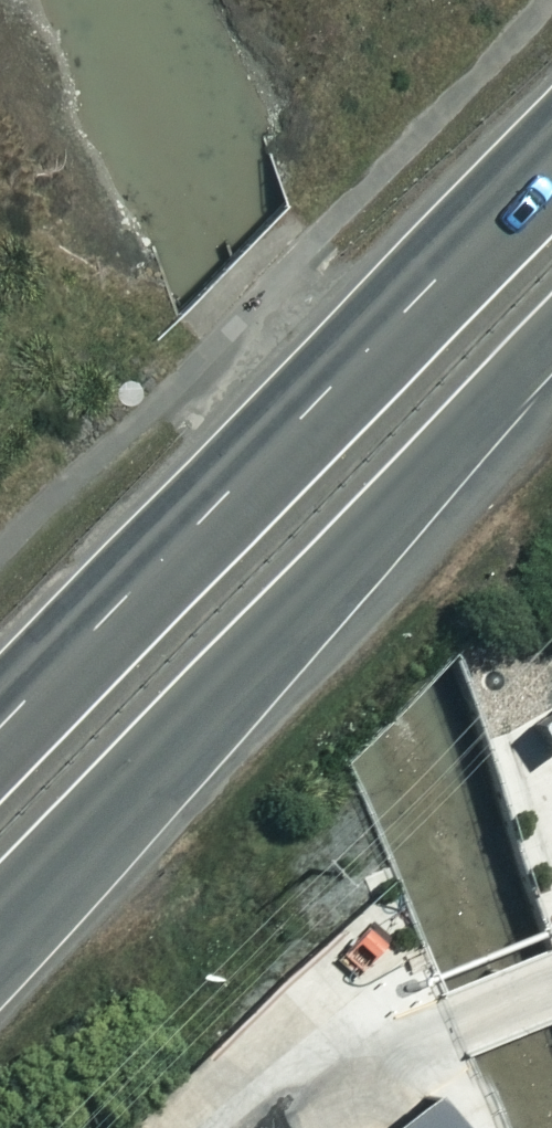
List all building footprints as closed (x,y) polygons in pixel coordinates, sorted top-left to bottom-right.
[(368,1127),(447,1127),(417,1090),(368,1127)]
